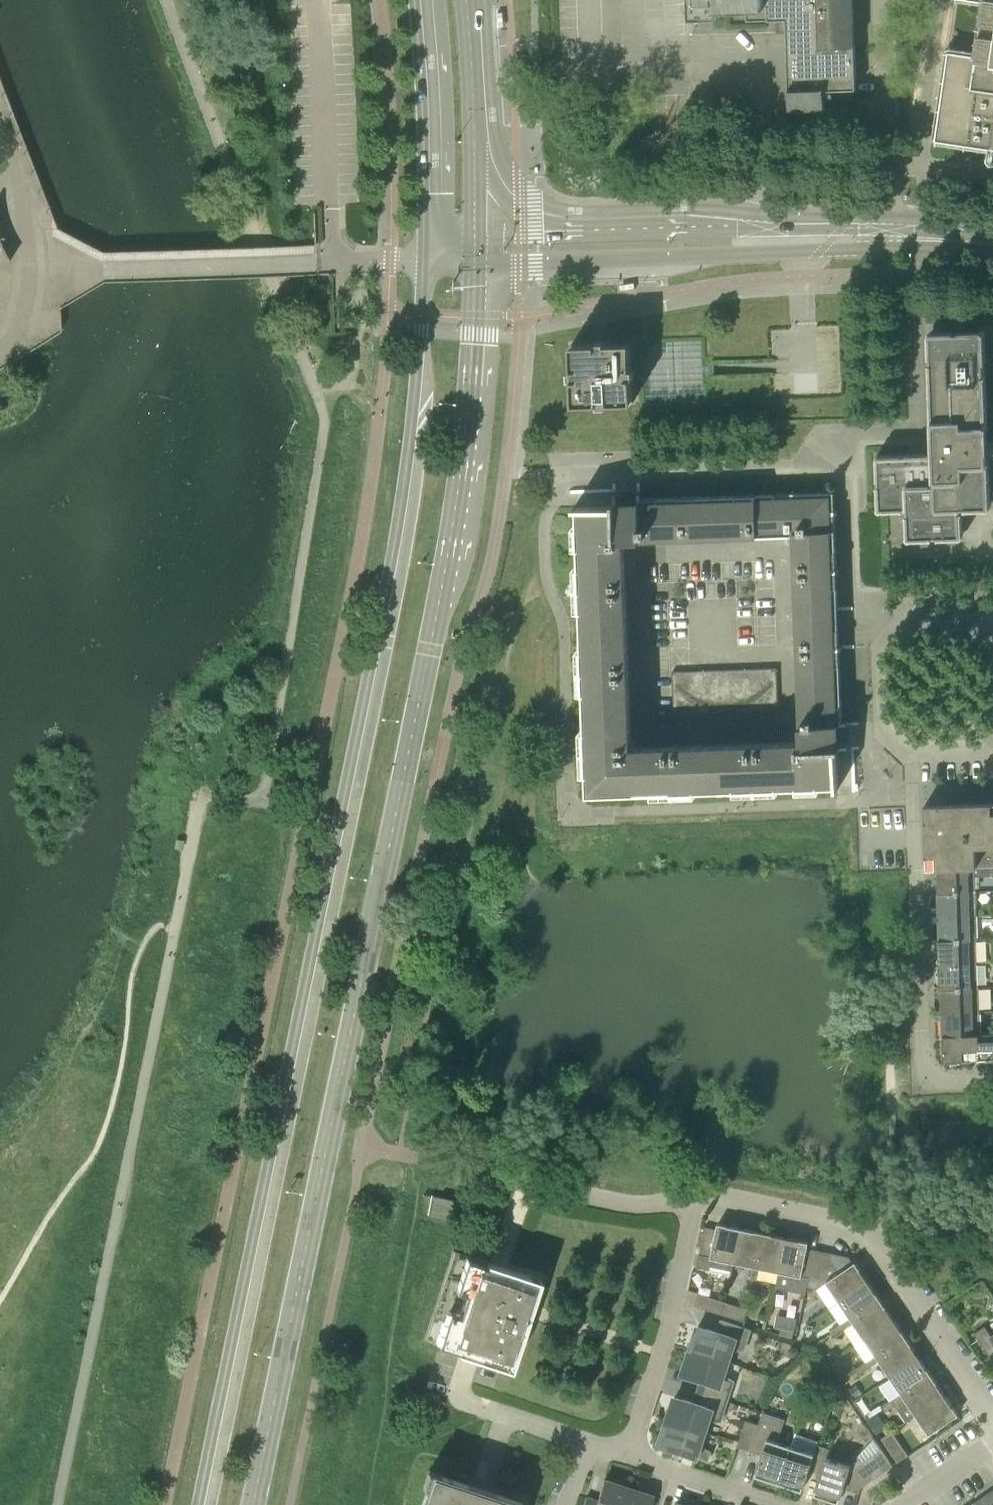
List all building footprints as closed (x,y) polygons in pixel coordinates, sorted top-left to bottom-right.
[(789,107),(789,110),(825,109),(824,90),(856,89),(853,0),(689,0),(689,19),(717,18),(717,11),(764,10),(764,6),(768,5),(768,20),(786,19),(789,107)] [(984,1),(977,54),(949,50),(936,140),(992,148),(992,0),(977,0),(984,1)] [(8,261),(10,260),(8,256),(3,249),(0,242),(0,248),(1,250),(8,261)] [(47,340),(61,331),(60,310),(58,310),(59,331),(0,367),(0,369),(15,360),(47,340)] [(988,452),(988,442),(984,330),(931,332),(935,452),(876,455),(878,511),(909,510),(910,537),(963,536),(962,507),(990,506),(988,452)] [(634,402),(633,377),(636,377),(635,368),(633,368),(632,342),(606,343),(606,340),(597,341),(597,343),(572,344),(573,370),(570,370),(570,379),(573,379),(574,404),(599,403),(599,406),(609,406),(608,403),(634,402)] [(614,495),(614,505),(575,507),(575,509),(578,509),(588,795),(836,786),(836,789),(839,789),(837,749),(848,749),(847,722),(843,722),(839,632),(834,492),(758,494),(681,497),(641,499),(641,494),(614,495)] [(756,668),(746,669),(747,690),(757,689),(756,668)] [(767,668),(756,668),(757,689),(767,689),(767,668)] [(777,668),(767,668),(767,689),(778,689),(777,668)] [(735,669),(725,670),(726,690),(736,690),(735,669)] [(746,669),(735,669),(736,690),(747,690),(746,669)] [(704,670),(694,671),(694,692),(705,691),(704,670)] [(715,670),(704,670),(705,691),(715,691),(715,670)] [(725,670),(715,670),(715,691),(726,690),(725,670)] [(673,671),(674,692),(684,692),(683,671),(673,671)] [(694,671),(683,671),(684,692),(694,692),(694,671)] [(747,711),(758,710),(757,689),(747,690),(747,711)] [(758,710),(768,710),(767,689),(757,689),(758,710)] [(779,710),(778,689),(767,689),(768,710),(779,710)] [(716,712),(726,711),(726,690),(715,691),(716,712)] [(726,711),(737,711),(736,690),(726,690),(726,711)] [(737,711),(747,711),(747,690),(736,690),(737,711)] [(695,713),(706,712),(705,691),(694,692),(695,713)] [(706,712),(716,712),(715,691),(705,691),(706,712)] [(684,692),(674,692),(674,713),(685,713),(684,692)] [(685,713),(695,713),(694,692),(684,692),(685,713)] [(991,803),(925,805),(927,869),(938,869),(959,868),(976,867),(992,867),(992,803),(991,803)] [(939,892),(976,890),(976,867),(959,868),(938,869),(939,892)] [(940,916),(977,915),(976,890),(939,892),(940,916)] [(941,940),(977,939),(978,939),(977,915),(940,916),(941,940)] [(940,964),(977,963),(977,939),(941,940),(941,948),(939,948),(940,964)] [(942,988),(978,986),(977,963),(940,964),(940,980),(942,980),(942,988)] [(943,1012),(980,1010),(980,986),(978,986),(942,988),(943,1012)] [(979,1034),(981,1034),(980,1010),(943,1012),(944,1035),(979,1034)] [(971,1058),(980,1058),(979,1034),(944,1035),(944,1061),(971,1060),(971,1058)] [(981,1034),(979,1034),(980,1058),(988,1058),(988,1059),(992,1059),(992,1034),(981,1034)] [(497,1209),(496,1209),(499,1197),(500,1197),(484,1193),(484,1194),(485,1194),(483,1206),(482,1206),(482,1207),(497,1210),(497,1209)] [(466,1202),(433,1195),(433,1194),(432,1194),(428,1213),(429,1214),(429,1213),(462,1220),(463,1221),(467,1201),(466,1201),(466,1202)] [(732,1274),(734,1262),(741,1228),(718,1223),(717,1229),(705,1226),(699,1255),(697,1267),(732,1274)] [(751,1278),(754,1279),(764,1233),(741,1228),(734,1262),(753,1266),(751,1278)] [(760,1268),(779,1272),(786,1237),(764,1233),(754,1279),(757,1280),(760,1268)] [(807,1285),(812,1286),(820,1250),(808,1248),(809,1242),(786,1237),(779,1272),(809,1278),(807,1285)] [(424,1340),(461,1352),(511,1368),(541,1279),(453,1250),(424,1340)] [(840,1301),(869,1281),(852,1257),(820,1250),(812,1286),(820,1288),(827,1283),(840,1301)] [(840,1301),(851,1317),(853,1320),(881,1300),(869,1281),(840,1301)] [(745,1321),(747,1309),(726,1302),(698,1293),(694,1305),(722,1314),(745,1321)] [(881,1300),(853,1320),(851,1317),(841,1324),(844,1330),(854,1323),(865,1339),(894,1319),(881,1300)] [(797,1334),(799,1314),(779,1311),(777,1331),(797,1334)] [(865,1339),(876,1355),(878,1358),(907,1338),(894,1319),(865,1339)] [(691,1349),(729,1361),(734,1348),(745,1349),(752,1329),(725,1321),(721,1333),(698,1325),(691,1349)] [(844,1330),(841,1324),(830,1331),(832,1334),(834,1336),(844,1330)] [(992,1336),(985,1326),(975,1333),(990,1356),(992,1354),(992,1335),(992,1336)] [(876,1355),(866,1362),(870,1367),(880,1361),(891,1377),(920,1357),(907,1338),(878,1358),(876,1355)] [(702,1392),(728,1400),(735,1381),(725,1375),(729,1361),(691,1349),(683,1373),(706,1380),(702,1392)] [(891,1377),(902,1393),(904,1396),(933,1376),(920,1357),(891,1377)] [(868,1365),(866,1362),(856,1369),(860,1374),(870,1367),(868,1365)] [(933,1376),(904,1396),(902,1393),(892,1400),(896,1405),(907,1421),(916,1415),(945,1395),(933,1376)] [(667,1420),(706,1432),(710,1419),(722,1420),(728,1400),(702,1392),(698,1404),(675,1396),(667,1420)] [(945,1395),(916,1415),(930,1434),(959,1415),(945,1395)] [(896,1405),(892,1400),(882,1406),(884,1409),(885,1412),(896,1405)] [(779,1483),(791,1446),(778,1442),(785,1419),(763,1412),(758,1427),(750,1451),(763,1455),(756,1475),(779,1483)] [(706,1432),(667,1420),(660,1443),(709,1459),(711,1452),(701,1446),(706,1432)] [(750,1451),(758,1427),(746,1423),(738,1446),(750,1451)] [(898,1462),(909,1455),(892,1431),(882,1438),(898,1462)] [(810,1470),(822,1474),(827,1458),(830,1448),(818,1445),(820,1441),(797,1434),(793,1447),(791,1446),(779,1483),(803,1490),(810,1470)] [(850,1465),(827,1458),(822,1474),(815,1494),(839,1502),(846,1483),(861,1488),(893,1466),(882,1449),(863,1462),(860,1458),(850,1465)] [(522,1501),(444,1476),(438,1493),(427,1489),(422,1504),(521,1504),(522,1501)] [(628,1487),(604,1480),(598,1500),(586,1496),(583,1504),(623,1504),(628,1487)] [(652,1495),(628,1487),(623,1504),(649,1504),(652,1495)] [(973,1503),(975,1504),(992,1504),(992,1490),(973,1503)]
